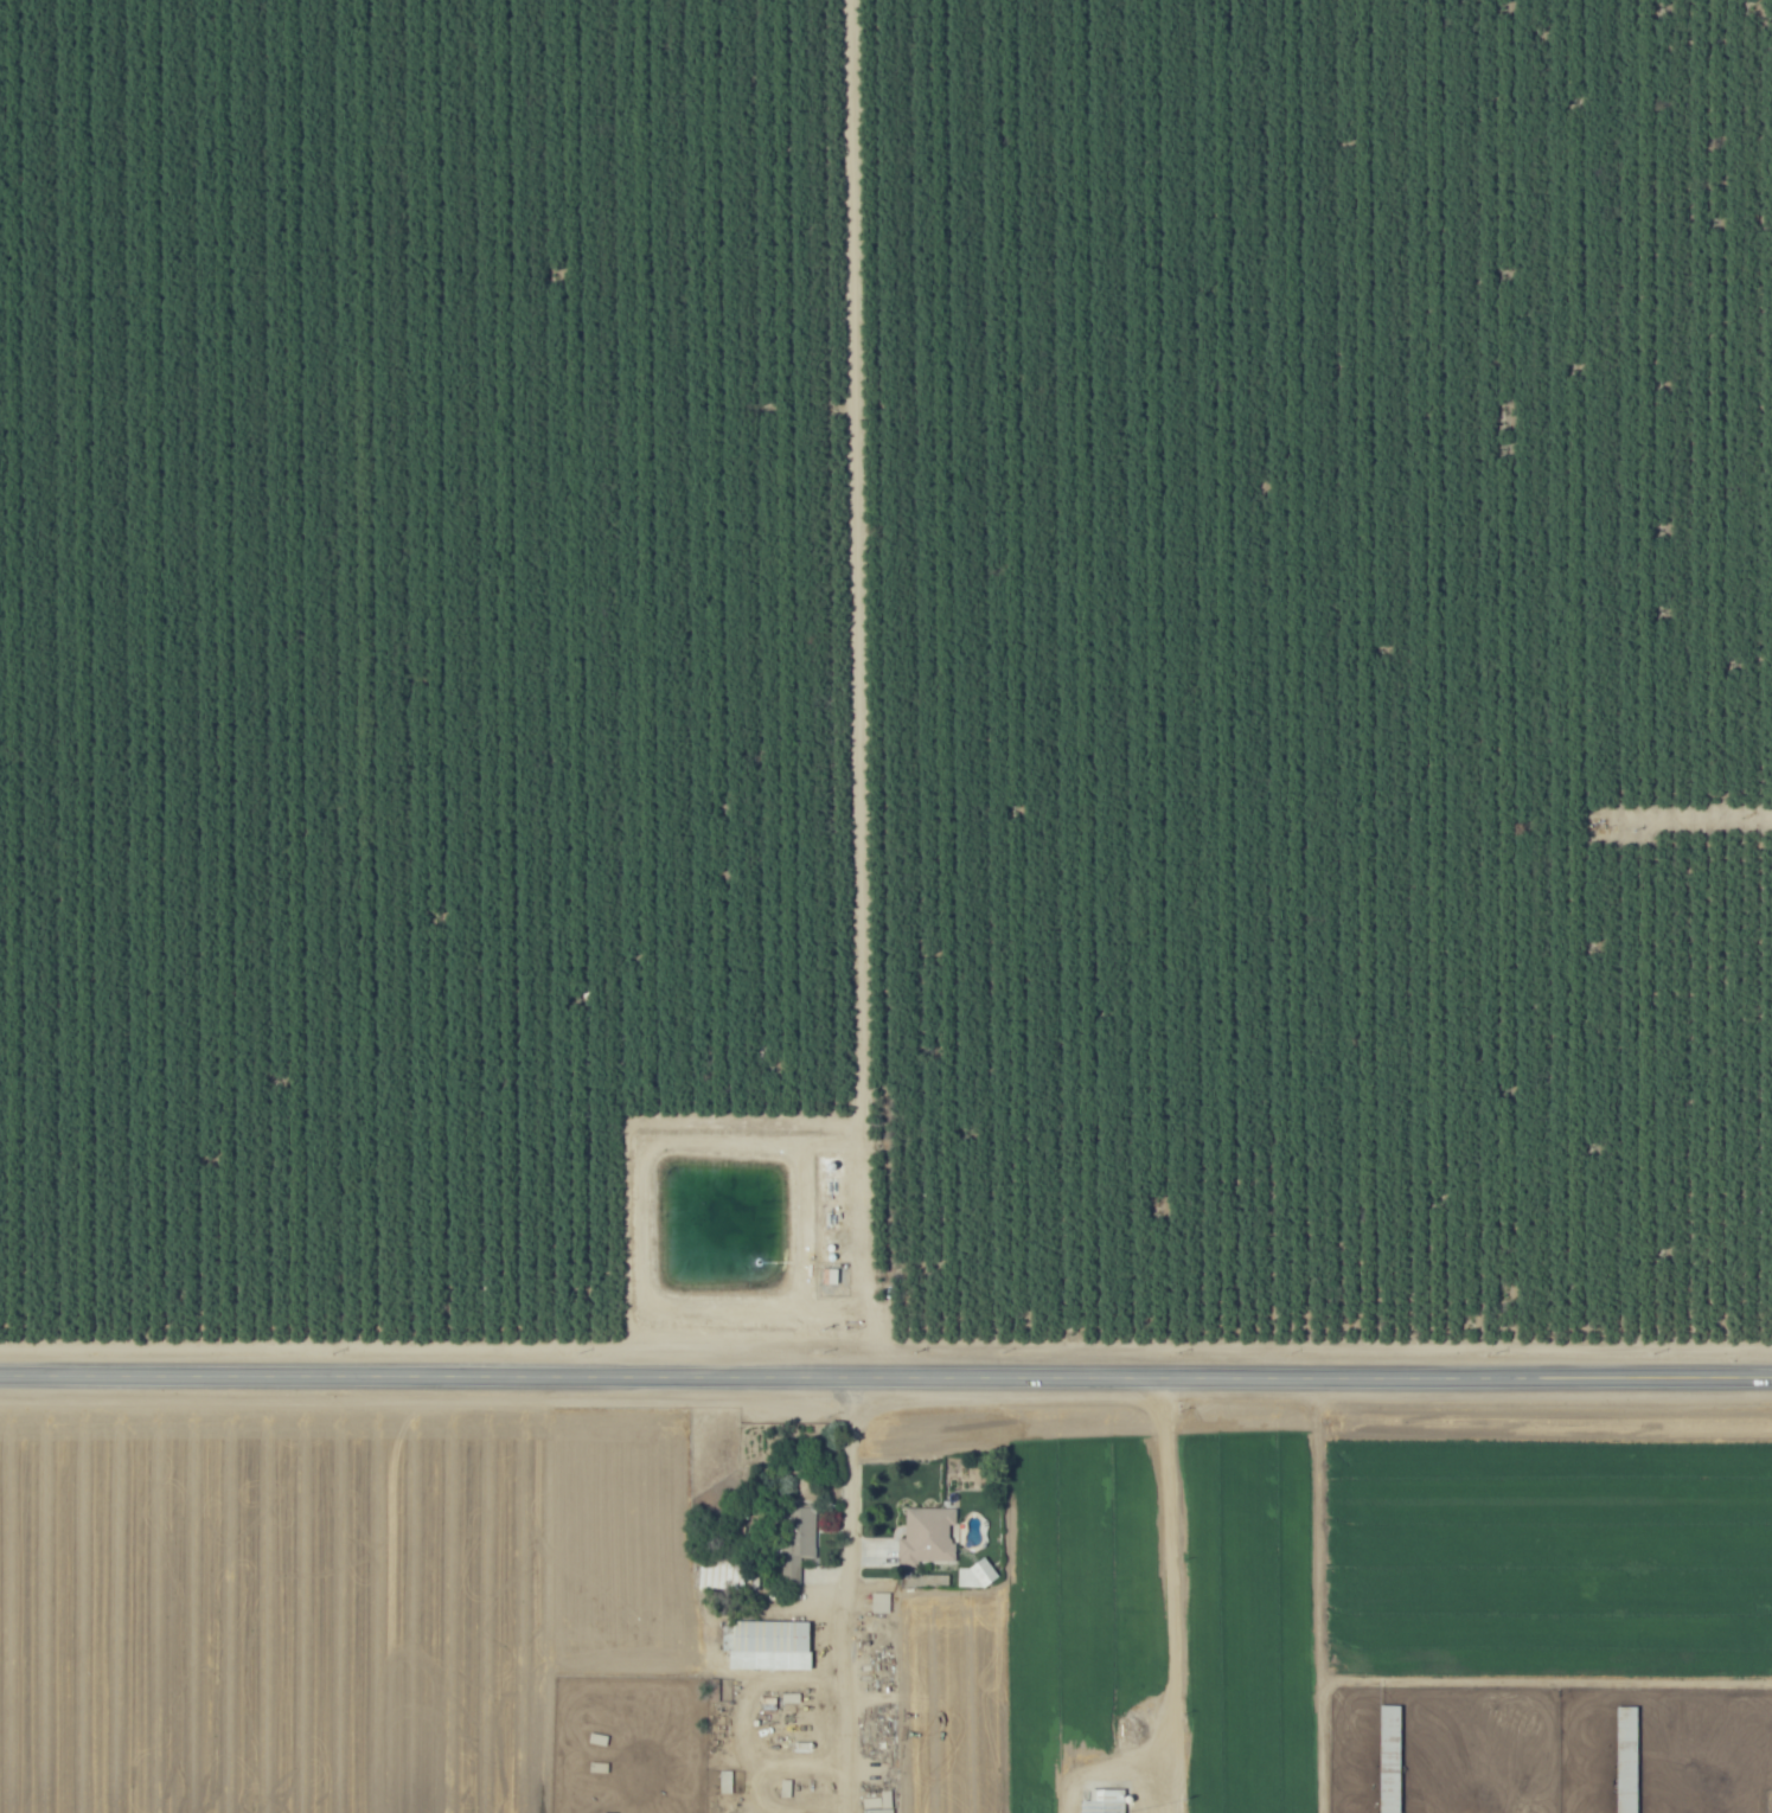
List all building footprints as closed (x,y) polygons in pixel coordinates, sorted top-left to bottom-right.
[(799,1584),(799,1557),(814,1556),(813,1507),(780,1507),(781,1584),(799,1584)] [(953,1508),(904,1508),(904,1539),(898,1539),(898,1562),(952,1563),(953,1508)] [(888,1592),(870,1593),(870,1612),(888,1612),(888,1592)] [(808,1621),(730,1620),(729,1669),(807,1670),(808,1621)] [(1088,1789),(1088,1800),(1080,1800),(1080,1812),(1122,1812),(1122,1789),(1088,1789)]
